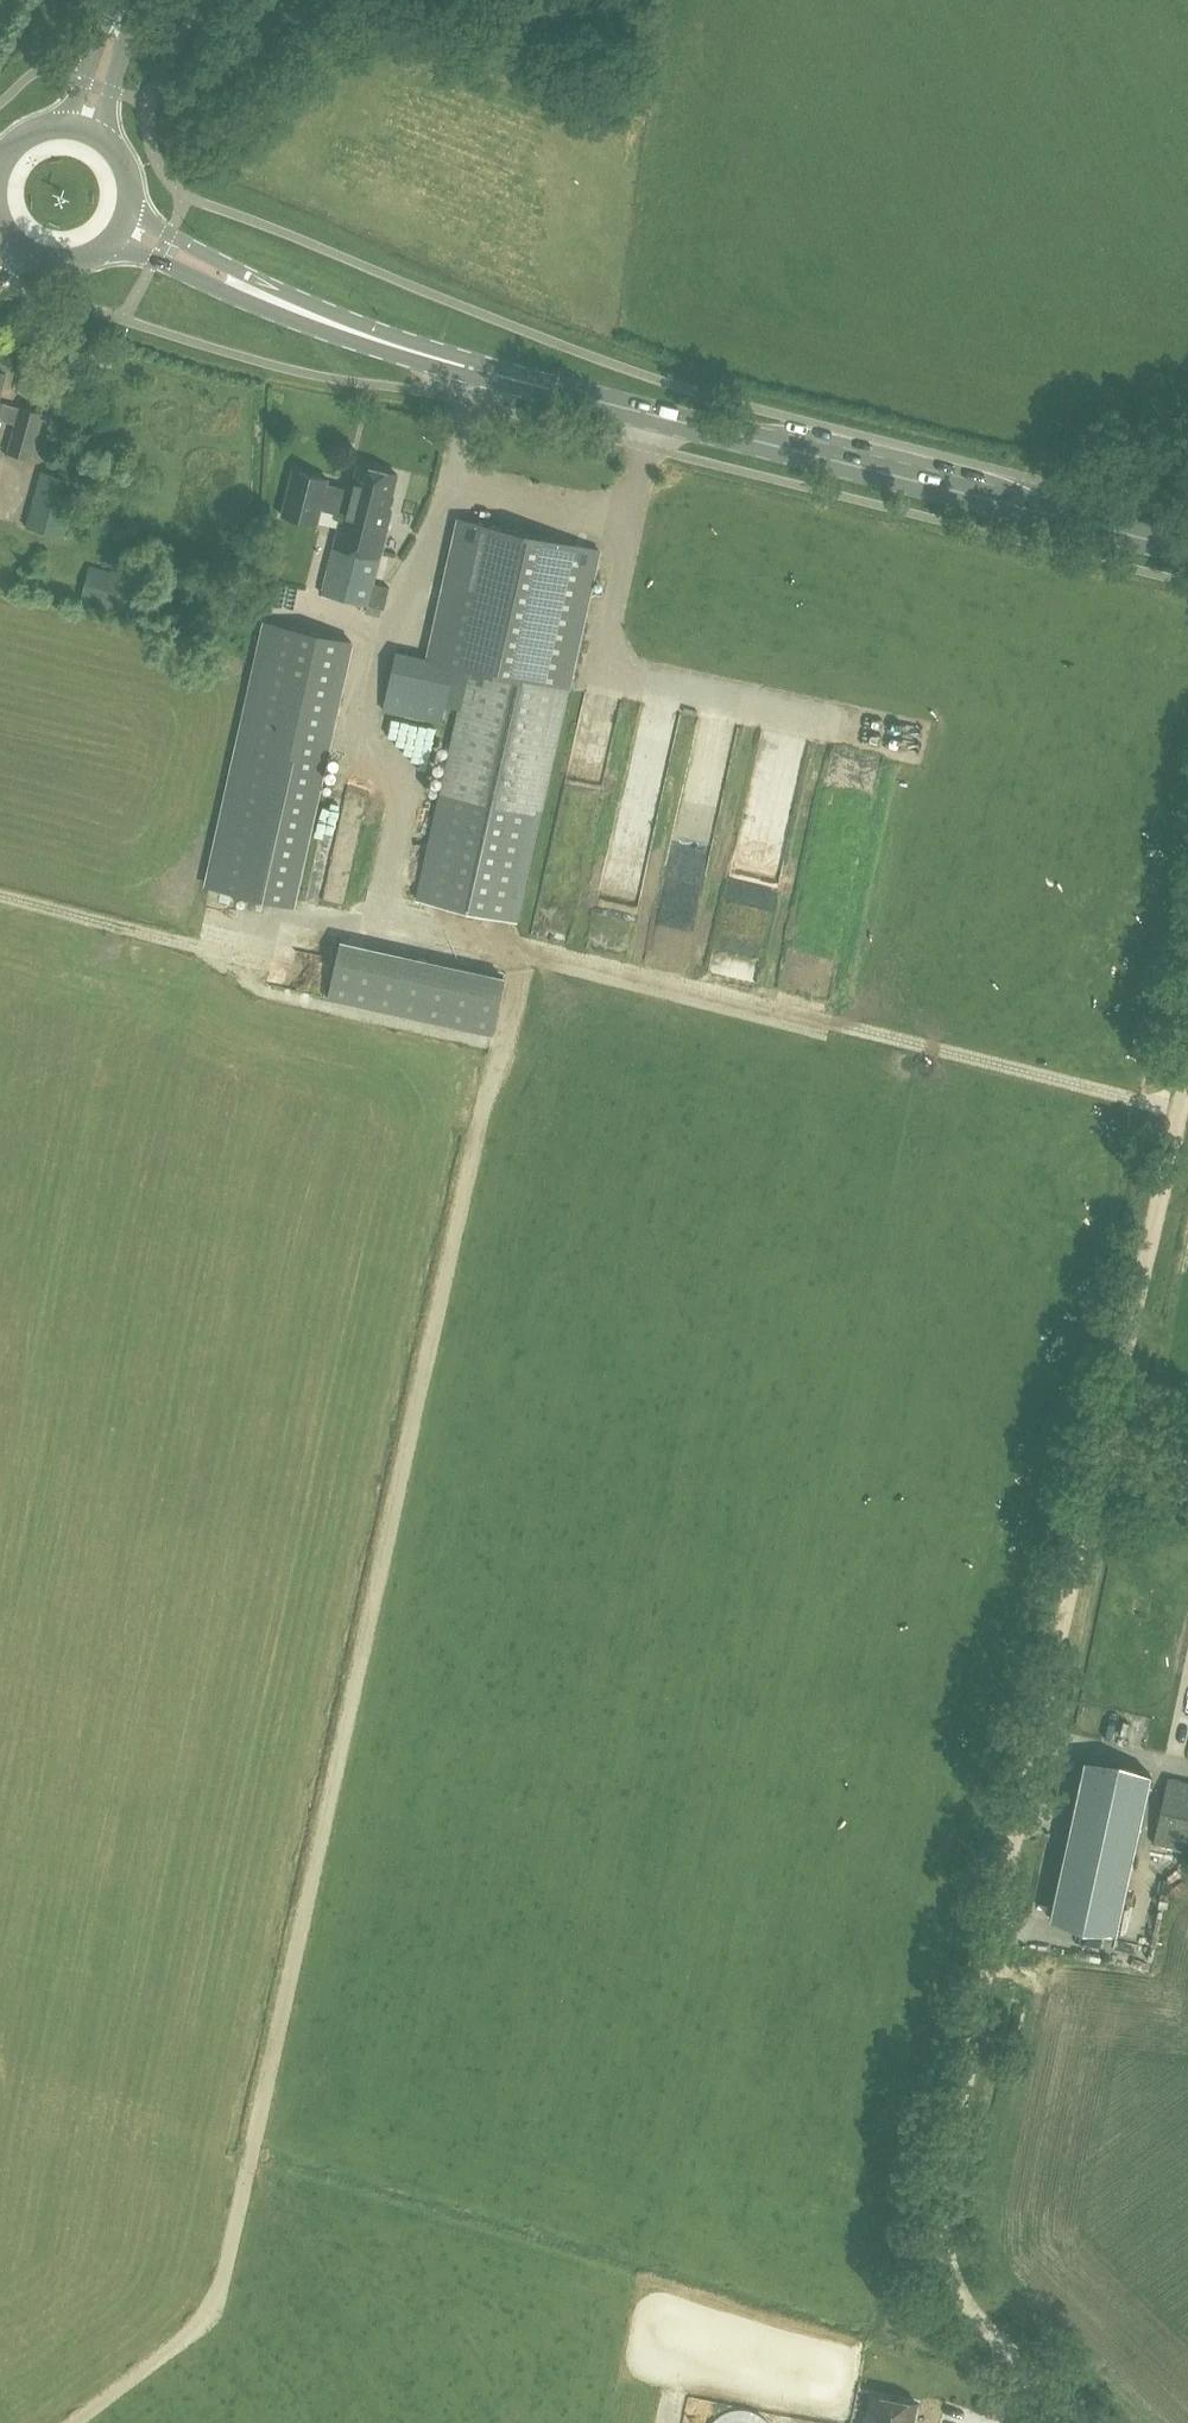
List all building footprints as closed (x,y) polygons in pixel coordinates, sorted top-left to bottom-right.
[(22,409),(4,404),(0,402),(0,419),(1,417),(18,421),(9,452),(32,458),(44,414),(22,408),(22,409)] [(352,491),(327,484),(321,510),(342,515),(339,528),(322,593),(385,609),(390,587),(374,583),(392,511),(389,510),(398,475),(358,465),(352,491)] [(65,538),(81,481),(42,470),(25,527),(65,538)] [(321,510),(327,484),(328,479),(294,471),(283,516),(317,525),(321,510)] [(442,723),(446,705),(460,708),(432,832),(417,899),(517,921),(600,550),(584,547),(539,537),(459,519),(443,589),(428,659),(396,652),(383,710),(442,723)] [(85,592),(131,603),(136,578),(91,567),(85,592)] [(131,603),(85,592),(82,605),(127,616),(131,603)] [(293,906),(352,641),(269,623),(210,887),(293,906)] [(357,880),(340,877),(337,895),(354,898),(357,880)] [(497,1027),(507,978),(342,946),(332,995),(497,1027)] [(1084,1760),(1050,1918),(1117,1933),(1151,1775),(1084,1760)] [(1187,1850),(1187,1782),(1168,1777),(1153,1843),(1187,1850)] [(917,2403),(871,2394),(866,2422),(913,2422),(917,2403)] [(771,2422),(770,2421),(770,2420),(769,2419),(768,2419),(767,2418),(767,2417),(766,2416),(765,2415),(764,2414),(763,2413),(762,2413),(761,2412),(760,2411),(759,2410),(758,2410),(757,2409),(756,2409),(755,2408),(754,2408),(753,2407),(752,2407),(751,2406),(750,2406),(749,2405),(747,2405),(746,2405),(745,2405),(744,2404),(743,2404),(742,2404),(740,2404),(739,2404),(738,2404),(737,2404),(736,2404),(734,2404),(733,2405),(732,2405),(731,2405),(730,2405),(729,2405),(727,2406),(726,2406),(725,2407),(724,2407),(723,2408),(722,2408),(721,2409),(720,2409),(719,2410),(718,2410),(717,2411),(716,2412),(715,2413),(714,2413),(713,2414),(712,2415),(711,2416),(710,2417),(710,2418),(709,2419),(708,2420),(707,2420),(707,2422),(706,2422),(771,2422)] [(803,2415),(803,2422),(834,2422),(835,2418),(803,2415)]
